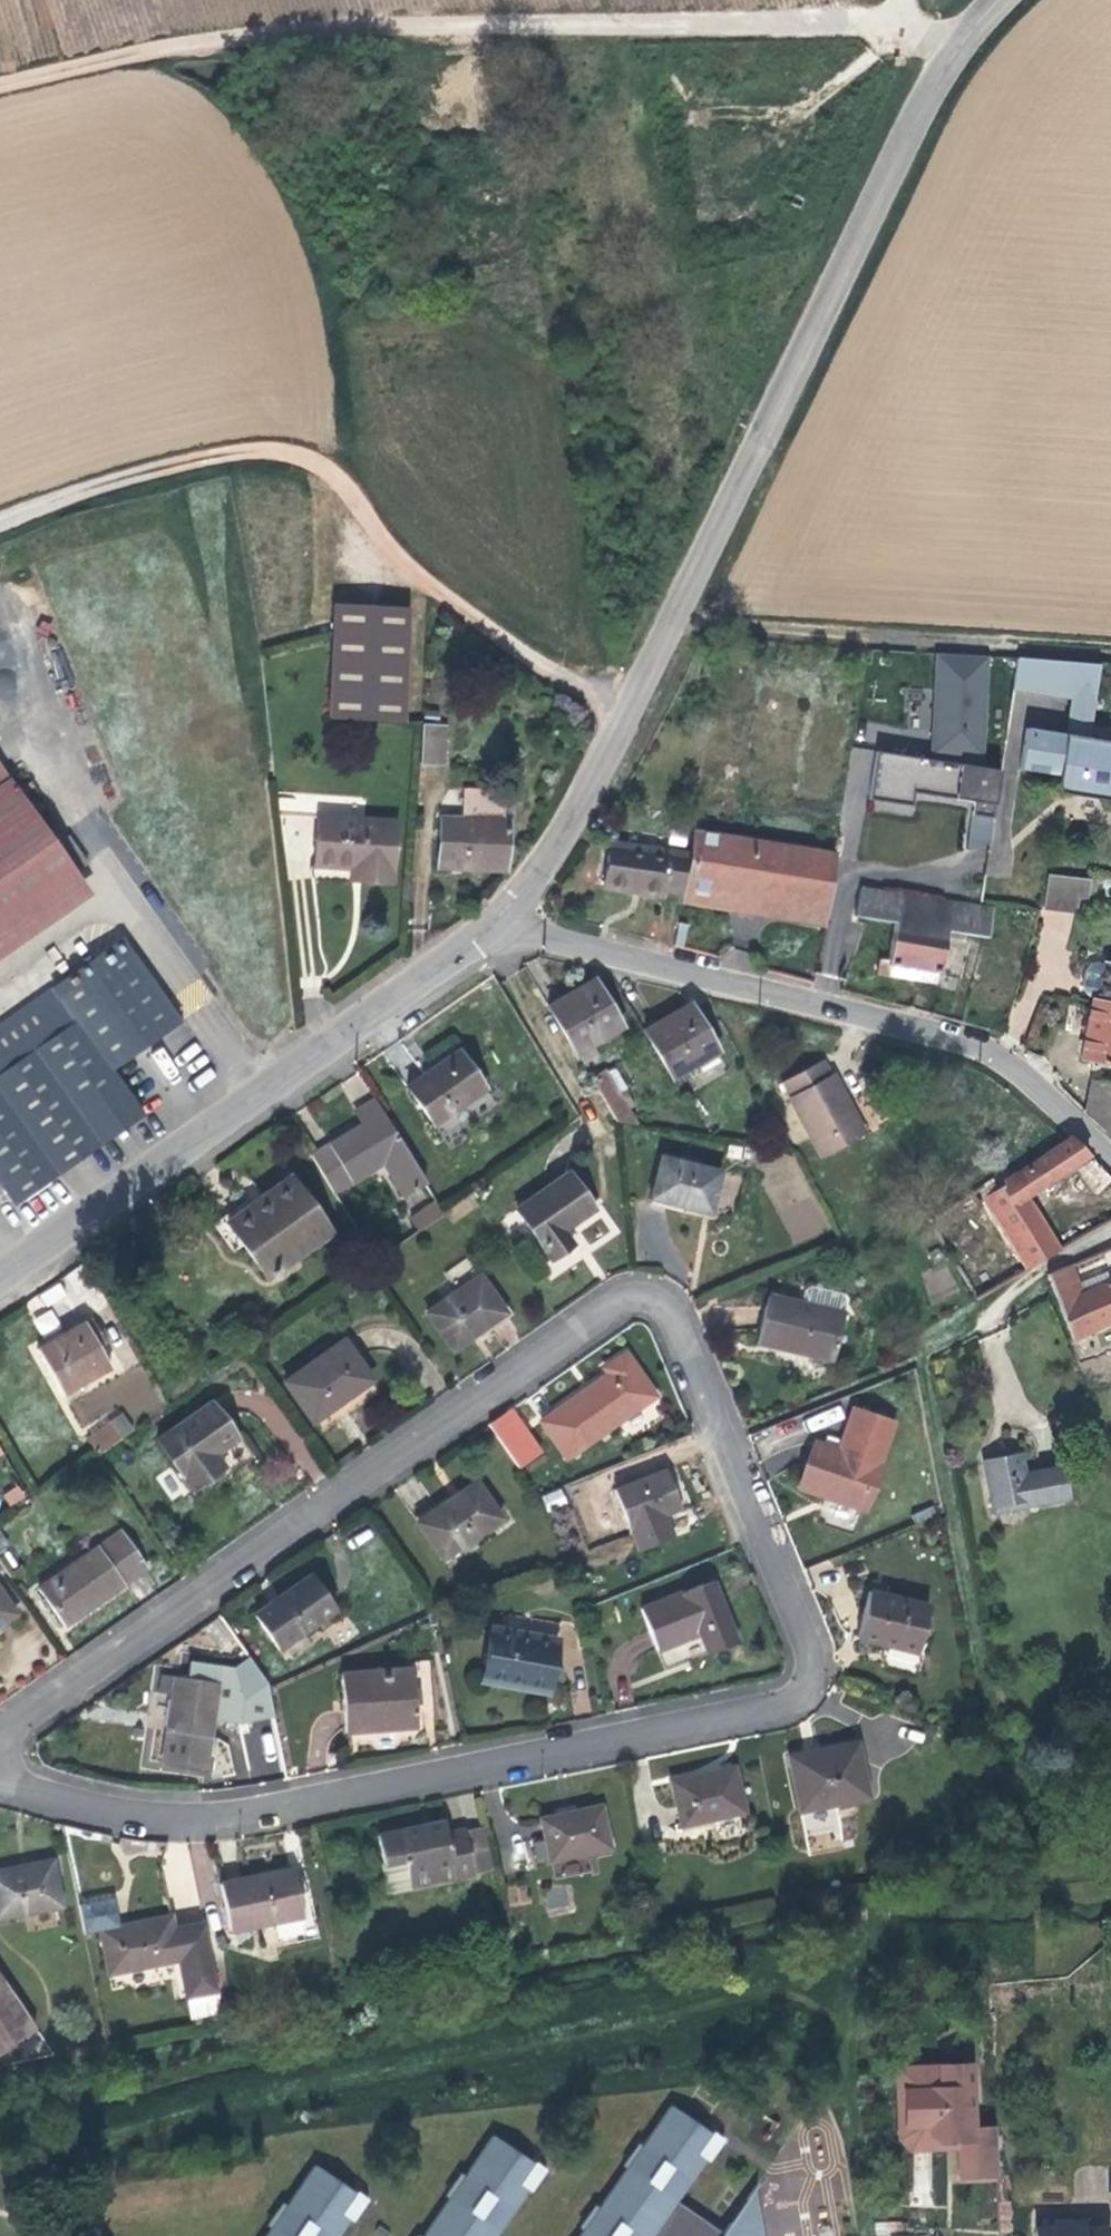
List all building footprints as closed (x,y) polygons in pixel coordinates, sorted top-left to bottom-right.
[(408,609),(334,605),(328,718),(402,722),(408,609)] [(924,730),(919,758),(970,766),(987,656),(937,653),(930,689),(938,690),(931,730),(924,730)] [(1017,657),(1013,689),(1070,698),(1094,702),(1100,663),(1017,657)] [(930,689),(924,730),(931,730),(938,690),(930,689)] [(1088,738),(1094,702),(1070,698),(1064,734),(1088,738)] [(444,727),(420,726),(418,764),(420,764),(440,765),(442,765),(444,727)] [(1103,801),(1110,802),(1110,742),(1088,738),(1064,734),(1026,728),(1019,769),(1059,775),(1059,771),(1078,774),(1076,783),(1105,788),(1103,801)] [(876,751),(869,797),(910,804),(912,791),(974,801),(971,815),(992,818),(999,771),(970,766),(919,758),(876,751)] [(440,765),(420,764),(421,785),(440,785),(440,765)] [(75,872),(88,863),(69,836),(56,845),(0,766),(0,925),(75,872)] [(505,791),(463,789),(461,819),(439,818),(437,868),(507,871),(509,821),(504,821),(505,791)] [(318,817),(314,866),(350,868),(361,870),(360,881),(390,883),(395,822),(318,817)] [(717,878),(720,862),(740,865),(742,853),(744,839),(695,831),(686,886),(721,893),(724,880),(717,878)] [(742,853),(740,865),(720,862),(717,878),(724,880),(721,893),(686,886),(683,901),(795,919),(806,850),(779,845),(777,861),(748,856),(750,840),(744,839),(742,853)] [(748,856),(777,861),(779,845),(750,840),(748,856)] [(682,892),(687,855),(610,844),(603,888),(663,896),(663,890),(682,892)] [(823,924),(834,854),(806,850),(795,919),(823,924)] [(360,881),(361,870),(350,868),(350,881),(360,881)] [(75,872),(0,925),(0,960),(91,896),(75,872)] [(1090,880),(1048,875),(1044,910),(1077,914),(1079,901),(1087,901),(1090,880)] [(860,889),(854,917),(865,918),(895,923),(890,960),(881,959),(879,972),(890,974),(891,964),(938,972),(941,973),(947,937),(967,939),(967,934),(987,937),(993,909),(860,889)] [(0,1025),(0,1183),(14,1204),(143,1114),(113,1069),(180,1022),(122,940),(0,1025)] [(1106,963),(1105,965),(1097,963),(1090,966),(1086,971),(1083,986),(1086,995),(1098,1000),(1098,1004),(1110,1006),(1110,964),(1106,963)] [(891,964),(890,974),(937,981),(938,972),(891,964)] [(593,982),(549,1007),(576,1053),(592,1044),(620,1026),(593,982)] [(1093,1003),(1082,1058),(1110,1064),(1110,1006),(1093,1003)] [(645,1032),(672,1077),(717,1051),(691,1006),(645,1032)] [(452,1043),(418,1067),(424,1076),(408,1088),(433,1124),(484,1088),(452,1043)] [(583,1065),(599,1056),(592,1044),(576,1053),(583,1065)] [(823,1060),(781,1083),(822,1157),(863,1134),(823,1060)] [(617,1121),(635,1124),(603,1071),(591,1078),(617,1121)] [(1098,1100),(1094,1121),(1110,1137),(1110,1084),(1091,1079),(1087,1097),(1098,1100)] [(382,1125),(376,1116),(382,1112),(373,1097),(352,1110),(362,1124),(368,1133),(382,1125)] [(1087,1097),(1084,1113),(1094,1121),(1098,1100),(1087,1097)] [(362,1124),(311,1155),(334,1193),(384,1163),(404,1197),(426,1184),(382,1112),(376,1116),(382,1125),(368,1133),(362,1124)] [(1073,1138),(997,1189),(983,1198),(988,1204),(1019,1255),(1026,1267),(1027,1270),(1060,1251),(1027,1198),(1063,1174),(1066,1179),(1078,1171),(1074,1166),(1088,1157),(1090,1155),(1073,1138)] [(1110,1180),(1110,1176),(1090,1155),(1088,1157),(1074,1166),(1078,1171),(1098,1193),(1110,1180)] [(651,1200),(709,1213),(719,1172),(661,1158),(651,1200)] [(569,1173),(516,1209),(551,1260),(573,1245),(564,1231),(595,1210),(569,1173)] [(250,1200),(216,1224),(234,1250),(243,1244),(268,1278),(330,1234),(290,1178),(253,1204),(250,1200)] [(997,1189),(991,1180),(930,1221),(938,1234),(988,1204),(983,1198),(997,1189)] [(419,1231),(444,1214),(435,1201),(411,1219),(419,1231)] [(454,1350),(485,1328),(481,1322),(503,1307),(464,1253),(443,1269),(459,1292),(428,1313),(454,1350)] [(1026,1267),(1019,1255),(1003,1265),(1005,1267),(982,1281),(989,1293),(1027,1270),(1026,1267)] [(1047,1274),(1054,1293),(1073,1342),(1110,1324),(1110,1279),(1107,1271),(1078,1283),(1070,1265),(1047,1274)] [(844,1313),(767,1296),(757,1343),(833,1360),(844,1313)] [(506,1313),(503,1307),(481,1322),(485,1328),(506,1313)] [(51,1308),(33,1318),(42,1335),(60,1325),(51,1308)] [(90,1319),(37,1349),(63,1395),(110,1368),(98,1345),(103,1342),(90,1319)] [(345,1341),(286,1382),(314,1422),(373,1379),(345,1341)] [(605,1369),(609,1375),(591,1388),(593,1392),(588,1396),(585,1391),(541,1423),(567,1459),(656,1396),(626,1354),(605,1369)] [(214,1454),(236,1438),(212,1402),(157,1440),(192,1489),(223,1467),(214,1454)] [(816,1446),(802,1488),(826,1496),(863,1509),(893,1423),(855,1410),(840,1454),(816,1446)] [(135,1431),(122,1414),(116,1418),(129,1436),(135,1431)] [(531,1430),(521,1414),(502,1426),(512,1442),(531,1430)] [(99,1456),(100,1455),(129,1436),(116,1418),(88,1438),(99,1456)] [(1020,1455),(984,1462),(993,1507),(1028,1500),(1030,1505),(1066,1498),(1061,1468),(1024,1475),(1020,1455)] [(666,1469),(614,1489),(630,1529),(664,1515),(682,1508),(666,1469)] [(444,1558),(502,1518),(476,1482),(420,1524),(444,1558)] [(18,1487),(4,1497),(10,1506),(24,1497),(18,1487)] [(560,1488),(541,1496),(548,1512),(567,1503),(560,1488)] [(993,1507),(993,1512),(1030,1505),(1028,1500),(993,1507)] [(933,1506),(913,1515),(916,1523),(937,1515),(933,1506)] [(673,1537),(664,1515),(630,1529),(639,1551),(673,1537)] [(10,1544),(0,1530),(0,1551),(10,1544)] [(122,1531),(39,1590),(65,1626),(148,1567),(122,1531)] [(313,1575),(255,1615),(278,1650),(337,1609),(313,1575)] [(711,1580),(642,1609),(659,1651),(700,1634),(709,1654),(737,1642),(711,1580)] [(16,1614),(0,1590),(0,1625),(16,1614)] [(859,1638),(918,1653),(929,1606),(870,1593),(859,1638)] [(502,1631),(492,1630),(483,1682),(547,1694),(560,1623),(508,1613),(505,1615),(502,1631)] [(413,1667),(341,1674),(346,1732),(417,1726),(416,1712),(433,1711),(429,1660),(412,1661),(413,1667)] [(176,1676),(164,1762),(206,1768),(218,1682),(176,1676)] [(802,1811),(869,1797),(857,1742),(789,1757),(802,1811)] [(735,1768),(672,1782),(684,1831),(713,1824),(717,1840),(750,1832),(735,1768)] [(602,1806),(542,1819),(551,1861),(611,1848),(602,1806)] [(807,1852),(843,1846),(837,1809),(801,1815),(807,1852)] [(378,1835),(384,1863),(406,1859),(409,1872),(453,1863),(455,1877),(474,1873),(474,1871),(466,1831),(465,1829),(448,1832),(446,1821),(378,1835)] [(482,1827),(466,1831),(474,1871),(490,1868),(482,1827)] [(551,1861),(552,1867),(612,1854),(611,1848),(551,1861)] [(453,1863),(409,1872),(406,1859),(384,1863),(390,1890),(455,1877),(453,1863)] [(61,1906),(53,1862),(0,1872),(0,1918),(61,1906)] [(295,1869),(221,1884),(231,1931),(304,1916),(295,1869)] [(86,1934),(101,1930),(120,1927),(114,1897),(80,1905),(86,1934)] [(120,1927),(101,1930),(110,1975),(181,1961),(188,1997),(219,1990),(206,1927),(175,1933),(171,1915),(120,1927)] [(0,1974),(0,2052),(26,2035),(41,2058),(55,2055),(0,1974)] [(220,2015),(216,1995),(187,2000),(190,2020),(220,2015)] [(997,2175),(995,2128),(973,2129),(970,2064),(938,2065),(939,2087),(903,2089),(905,2126),(930,2125),(930,2134),(939,2141),(959,2141),(959,2147),(960,2177),(997,2175)] [(910,2149),(959,2147),(959,2141),(939,2141),(930,2134),(930,2125),(905,2126),(903,2089),(939,2087),(938,2065),(896,2067),(900,2138),(910,2149)] [(723,2233),(676,2201),(704,2159),(695,2153),(709,2132),(670,2104),(579,2235),(721,2235),(723,2233)] [(709,2132),(695,2153),(704,2159),(718,2138),(709,2132)] [(527,2189),(518,2183),(532,2162),(533,2162),(493,2134),(422,2235),(495,2235),(527,2189)] [(929,2153),(914,2153),(916,2196),(931,2195),(929,2153)] [(542,2168),(533,2162),(532,2162),(518,2183),(527,2189),(542,2168)] [(349,2219),(340,2213),(355,2192),(316,2164),(266,2235),(338,2235),(349,2219)] [(723,2233),(721,2235),(762,2235),(753,2188),(723,2233)] [(349,2219),(364,2198),(355,2192),(340,2213),(349,2219)]
